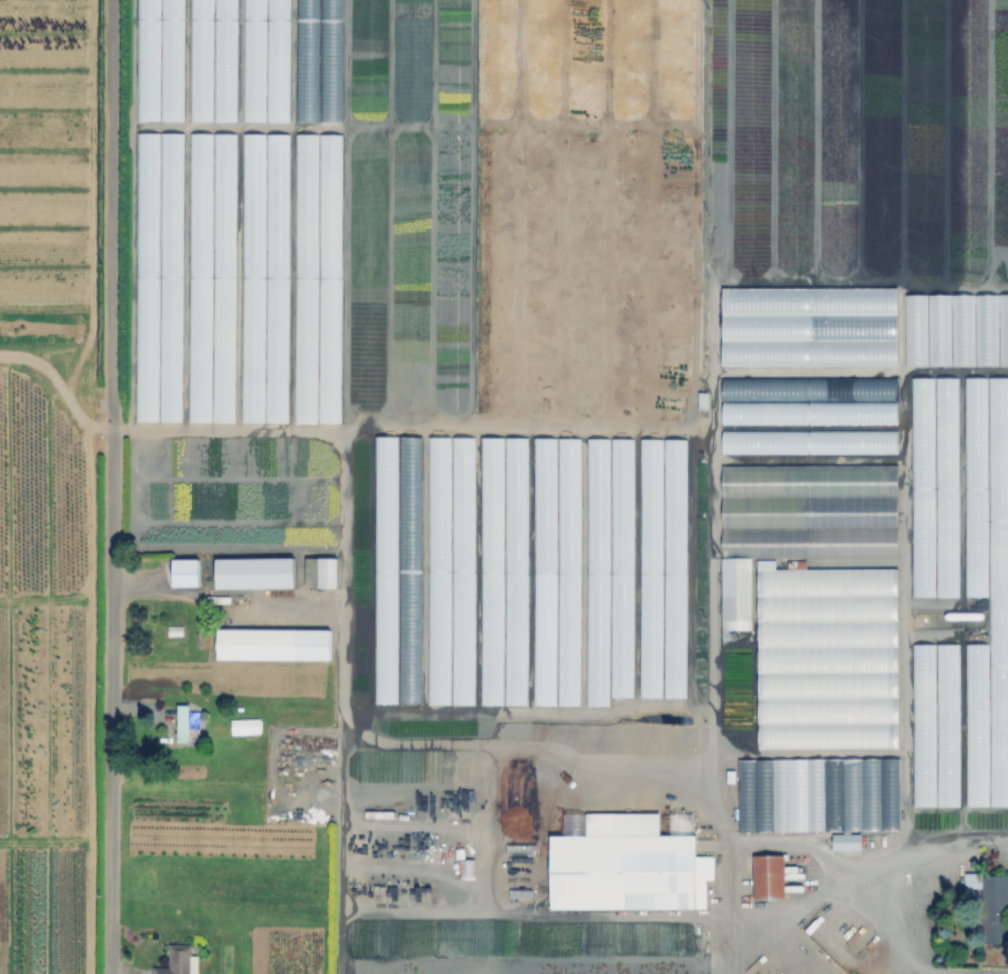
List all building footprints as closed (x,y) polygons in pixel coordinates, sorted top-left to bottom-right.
[(234,121),(235,25),(230,25),(229,31),(223,31),(222,56),(217,56),(217,47),(211,47),(208,47),(208,33),(198,33),(197,47),(188,47),(188,120),(234,121)] [(294,121),(340,121),(340,49),(334,49),(334,59),(324,59),(324,66),(315,66),(315,32),(294,32),(294,121)] [(181,421),(179,133),(159,133),(159,178),(165,180),(166,232),(170,234),(170,236),(174,238),(175,255),(173,259),(177,274),(175,281),(175,315),(174,318),(175,323),(165,323),(166,362),(157,358),(156,319),(154,318),(142,321),(136,338),(134,336),(134,421),(157,421),(181,421)] [(208,133),(188,133),(188,154),(198,154),(198,166),(202,166),(202,153),(208,153),(208,133)] [(286,133),(265,134),(265,150),(274,150),(274,169),(280,169),(280,211),(287,211),(286,133)] [(340,134),(318,134),(317,178),(326,178),(326,202),(333,202),(333,212),(333,228),(339,228),(340,134)] [(895,287),(720,288),(721,366),(896,365),(895,287)] [(903,365),(1007,365),(1007,294),(902,294),(903,365)] [(339,422),(337,321),(329,321),(330,357),(330,356),(330,377),(325,377),(325,395),(316,395),(317,422),(339,422)] [(292,422),(315,422),(316,355),(315,355),(316,323),(302,323),(301,340),(294,340),(292,422)] [(895,377),(721,377),(721,399),(895,399),(895,377)] [(911,596),(933,596),(932,377),(909,377),(911,596)] [(956,596),(957,377),(934,377),(934,596),(956,596)] [(964,596),(986,596),(985,377),(963,377),(964,596)] [(986,377),(988,806),(1007,805),(1007,377),(986,377)] [(722,402),(723,424),(895,422),(895,400),(722,402)] [(896,453),(896,430),(721,430),(721,453),(896,453)] [(420,436),(374,436),(374,514),(390,514),(390,510),(397,510),(397,509),(411,509),(411,545),(416,545),(415,551),(419,552),(420,436)] [(451,437),(428,436),(425,566),(439,566),(437,633),(427,632),(426,703),(449,704),(449,703),(471,704),(474,575),(453,575),(440,575),(441,567),(447,568),(451,437)] [(473,437),(451,436),(450,572),(451,572),(451,580),(456,580),(456,573),(454,573),(454,560),(462,560),(462,569),(473,569),(473,437)] [(527,437),(480,437),(478,704),(525,704),(527,437)] [(532,705),(578,705),(580,438),(533,437),(532,705)] [(632,438),(610,438),(610,510),(623,510),(623,519),(616,522),(615,538),(617,544),(617,574),(618,577),(618,600),(624,615),(618,617),(621,623),(617,624),(617,672),(619,676),(621,675),(624,681),(631,511),(632,509),(632,438)] [(638,697),(660,697),(661,438),(639,438),(638,697)] [(684,438),(662,438),(662,510),(663,510),(663,518),(663,697),(684,697),(684,438)] [(720,465),(721,496),(896,494),(896,463),(720,465)] [(720,510),(720,526),(896,525),(895,510),(720,510)] [(896,556),(895,526),(863,526),(863,543),(826,543),(822,544),(802,544),(802,536),(801,533),(798,533),(798,543),(779,544),(779,534),(780,533),(778,527),(749,527),(750,530),(750,540),(743,540),(741,541),(741,532),(735,534),(733,534),(724,537),(724,554),(724,555),(896,556)] [(213,558),(214,588),(293,587),(292,557),(213,558)] [(335,587),(336,557),(317,557),(316,587),(335,587)] [(721,629),(750,629),(750,557),(720,558),(721,629)] [(197,558),(170,559),(171,586),(198,585),(197,558)] [(757,748),(897,747),(896,568),(773,569),(773,559),(755,560),(757,748)] [(329,629),(215,628),(215,658),(329,659),(329,629)] [(957,643),(934,643),(936,805),(958,805),(957,643)] [(912,805),(934,805),(933,644),(911,644),(912,805)] [(188,705),(176,704),(175,740),(198,741),(198,728),(188,728),(188,705)] [(628,812),(627,833),(665,833),(665,855),(682,855),(682,876),(674,876),(674,907),(520,906),(520,832),(556,833),(556,812),(628,812)] [(866,812),(866,827),(836,827),(836,812),(866,812)] [(860,834),(831,833),(831,849),(859,850),(860,834)] [(786,856),(786,901),(754,901),(755,855),(786,856)] [(969,874),(1007,875),(1007,943),(987,943),(987,888),(968,888),(969,874)] [(190,955),(190,943),(168,943),(167,967),(152,966),(151,973),(196,973),(196,955),(190,955)]
